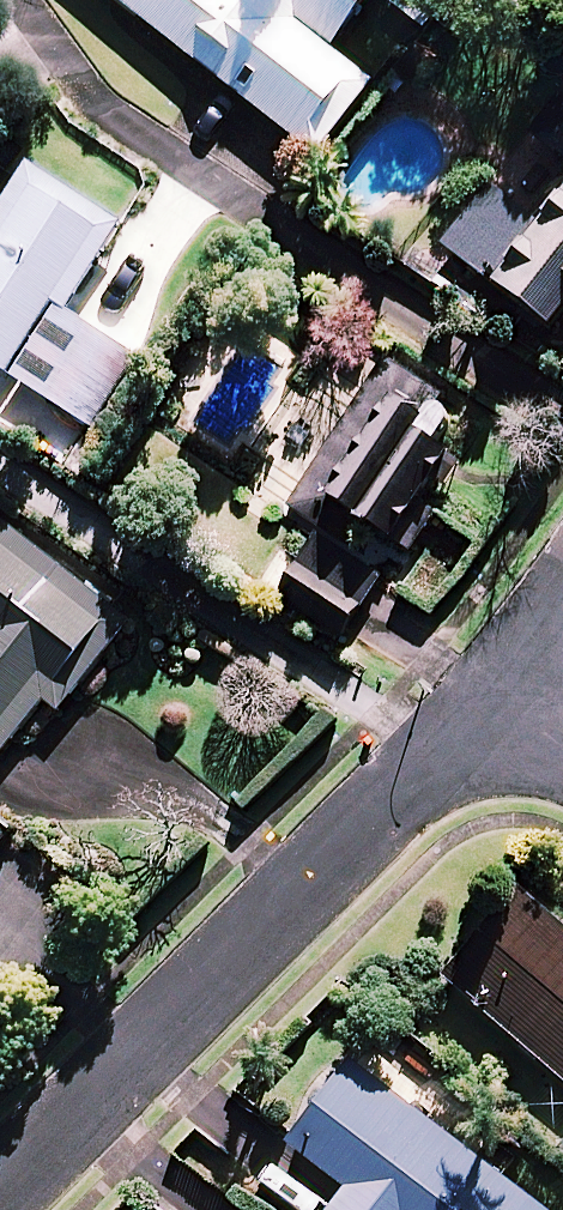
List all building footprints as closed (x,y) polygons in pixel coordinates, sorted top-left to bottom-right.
[(318,158),(373,88),(331,56),(375,0),(115,0),(318,158)] [(533,139),(562,163),(562,102),(533,139)] [(27,171),(0,214),(0,371),(93,429),(137,359),(67,314),(120,229),(27,171)] [(530,219),(494,190),(446,251),(558,339),(562,333),(562,178),(530,219)] [(460,416),(388,364),(288,506),(360,557),(460,416)] [(0,522),(0,759),(44,703),(60,715),(131,624),(0,522)] [(381,582),(318,541),(280,599),(343,641),(381,582)] [(13,833),(0,823),(0,851),(13,833)] [(538,912),(509,946),(491,930),(447,981),(562,1081),(562,934),(538,912)] [(351,1065),(289,1146),(349,1192),(335,1209),(542,1209),(351,1065)]
